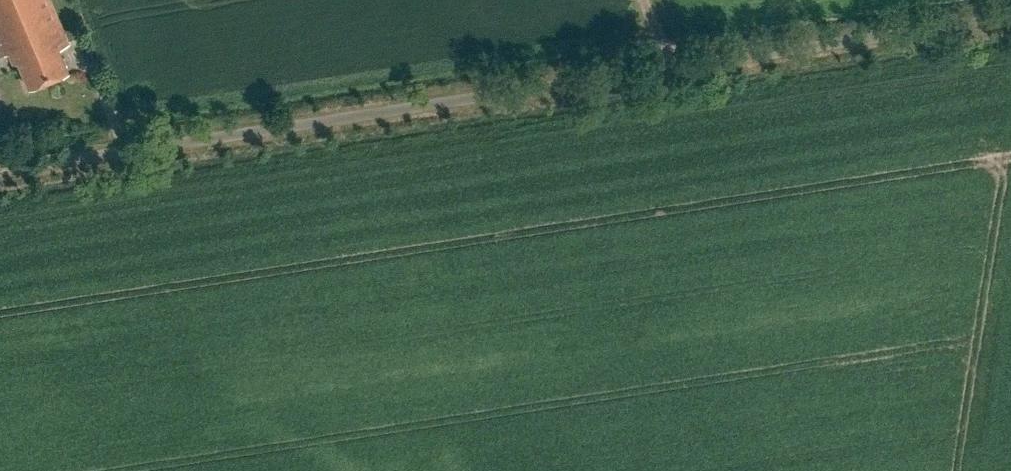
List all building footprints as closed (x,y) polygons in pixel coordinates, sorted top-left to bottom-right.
[(9,53),(13,62),(17,60),(29,86),(67,70),(57,49),(71,43),(52,0),(0,0),(0,49),(3,55),(9,53)]
